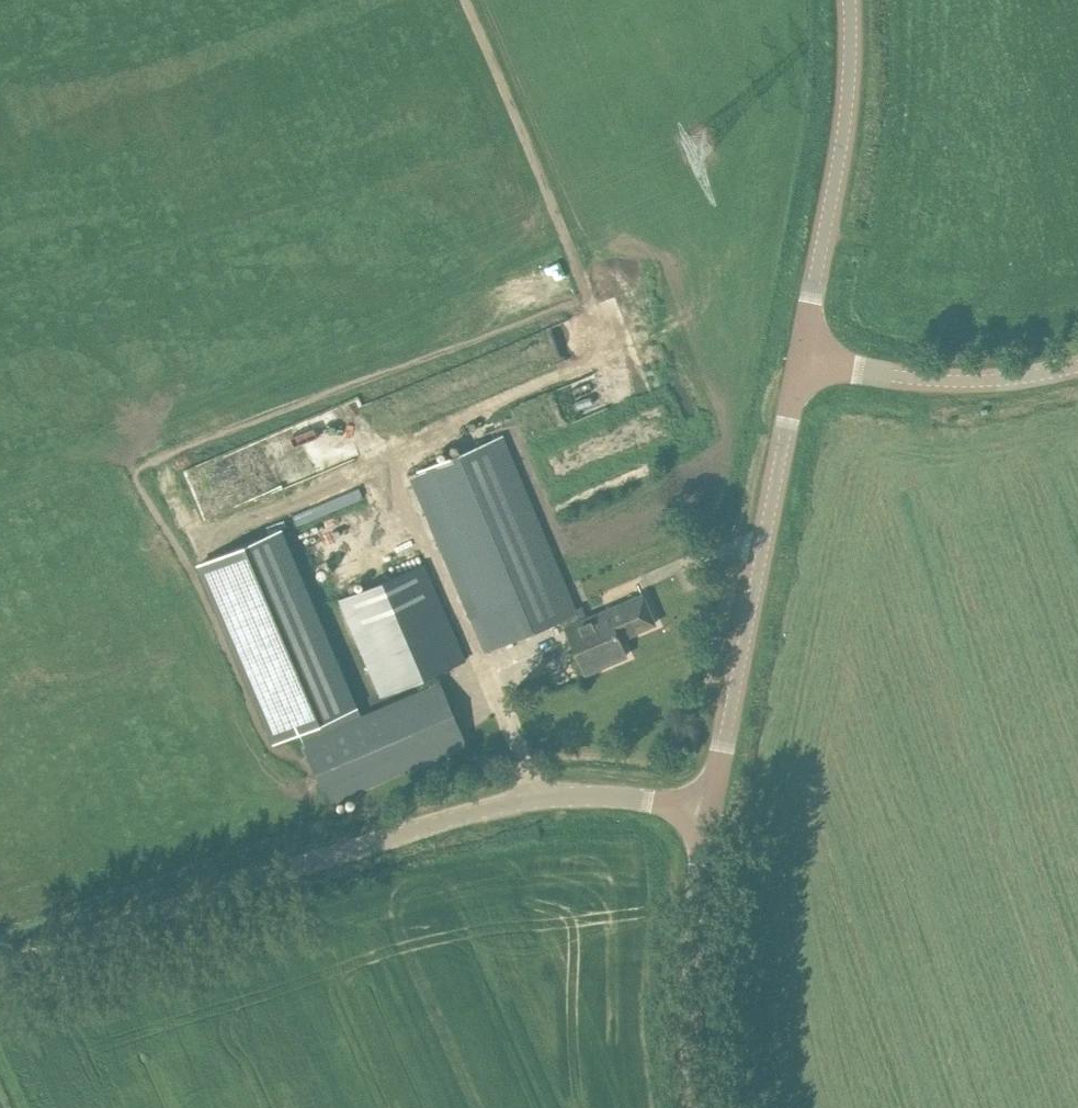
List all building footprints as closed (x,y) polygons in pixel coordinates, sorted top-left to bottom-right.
[(532,302),(567,293),(558,260),(523,269),(532,302)] [(507,399),(523,440),(605,408),(590,368),(507,399)] [(478,613),(471,616),(477,631),(485,651),(562,619),(566,627),(587,618),(582,606),(575,609),(565,585),(553,558),(502,435),(481,444),(418,470),(470,592),(478,613)] [(358,486),(291,514),(296,525),(363,498),(358,486)] [(282,527),(196,563),(272,743),(288,738),(301,733),(304,740),(362,715),(282,527)] [(423,563),(338,598),(379,696),(397,688),(415,681),(428,675),(465,660),(457,639),(455,636),(438,596),(437,597),(423,563)] [(643,595),(587,618),(566,627),(585,673),(626,655),(619,638),(655,623),(643,595)] [(329,802),(466,744),(439,682),(432,685),(428,675),(415,681),(420,690),(362,715),(304,740),(303,740),(329,802)]
